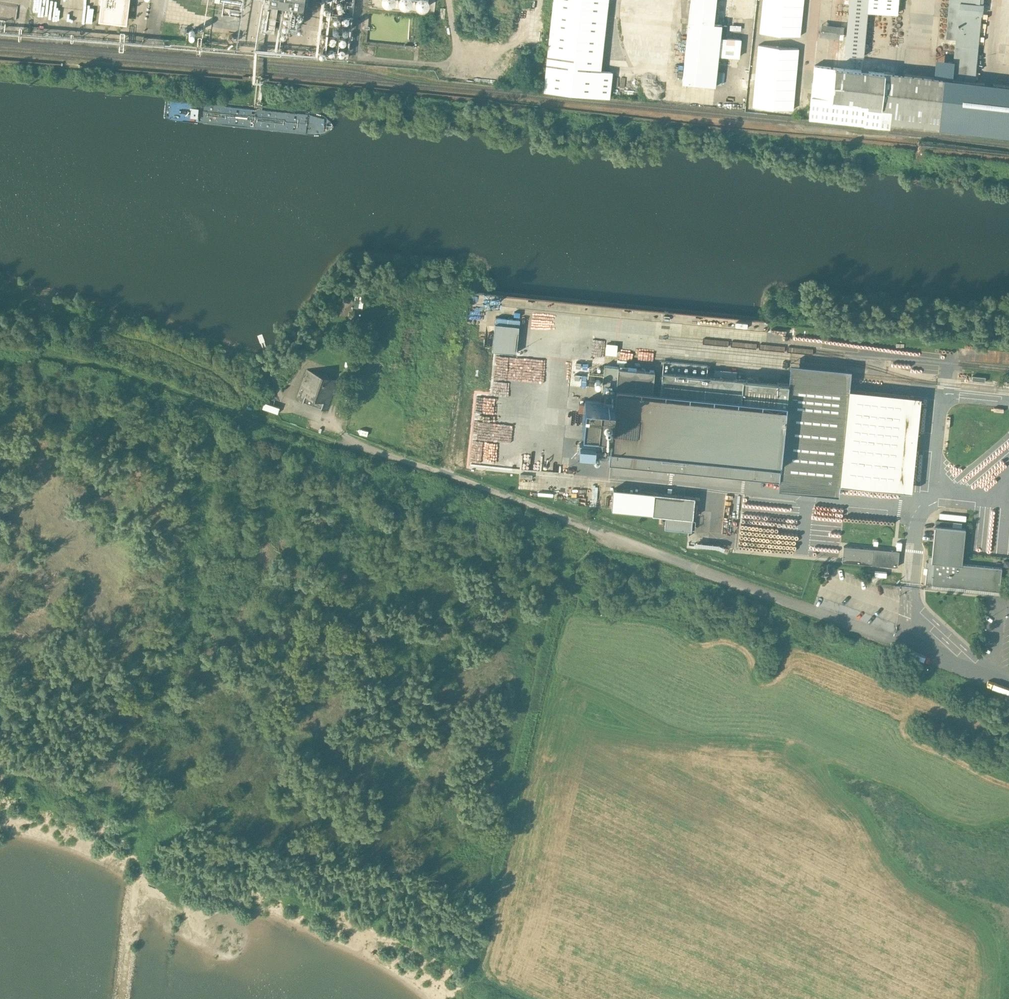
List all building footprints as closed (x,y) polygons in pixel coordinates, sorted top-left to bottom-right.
[(97,19),(125,21),(127,0),(98,0),(97,19)] [(261,26),(274,28),(278,0),(265,0),(261,26)] [(543,88),(598,94),(608,0),(553,0),(543,88)] [(682,81),(715,84),(718,54),(720,37),(721,24),(714,23),(716,0),(691,0),(682,81)] [(803,0),(761,0),(758,30),(800,34),(803,0)] [(844,68),(861,69),(867,11),(868,0),(850,0),(844,68)] [(867,11),(897,14),(898,0),(868,0),(867,11)] [(946,38),(956,39),(952,79),(975,81),(983,0),(950,0),(946,38)] [(842,36),(842,24),(820,23),(819,36),(842,36)] [(787,44),(798,44),(798,34),(787,34),(787,44)] [(720,37),(718,54),(739,56),(741,39),(720,37)] [(756,43),(751,104),(793,107),(797,46),(756,43)] [(861,69),(844,68),(828,66),(827,72),(815,70),(812,100),(809,99),(808,106),(850,113),(851,103),(890,110),(889,121),(970,130),(975,81),(952,79),(861,69)] [(975,81),(970,130),(1008,134),(1008,85),(975,81)] [(519,325),(495,322),(492,350),(516,352),(519,325)] [(663,360),(662,370),(707,375),(708,364),(663,360)] [(605,364),(589,363),(587,387),(602,388),(602,391),(616,392),(614,402),(601,401),(585,399),(582,426),(598,428),(612,429),(610,446),(609,461),(779,478),(778,488),(839,494),(840,484),(911,491),(920,396),(849,389),(851,369),(790,363),(788,383),(707,375),(662,370),(660,396),(652,395),(654,370),(605,365),(605,364)] [(326,407),(337,378),(308,368),(298,397),(326,407)] [(280,404),(265,399),(263,405),(278,410),(280,404)] [(595,444),(579,442),(579,450),(594,452),(594,453),(601,453),(602,443),(595,442),(595,444)] [(654,492),(614,488),(611,508),(652,513),(654,492)] [(695,496),(654,492),(652,513),(666,514),(693,517),(695,496)] [(740,507),(739,547),(752,547),(753,508),(740,507)] [(693,517),(666,514),(665,527),(691,529),(693,517)] [(965,528),(935,525),(931,561),(926,561),(926,567),(930,567),(929,574),(932,575),(931,584),(999,591),(1002,568),(962,564),(965,528)] [(873,548),(843,545),(842,561),(872,564),(873,548)] [(899,551),(873,548),(872,564),(897,567),(899,551)]
